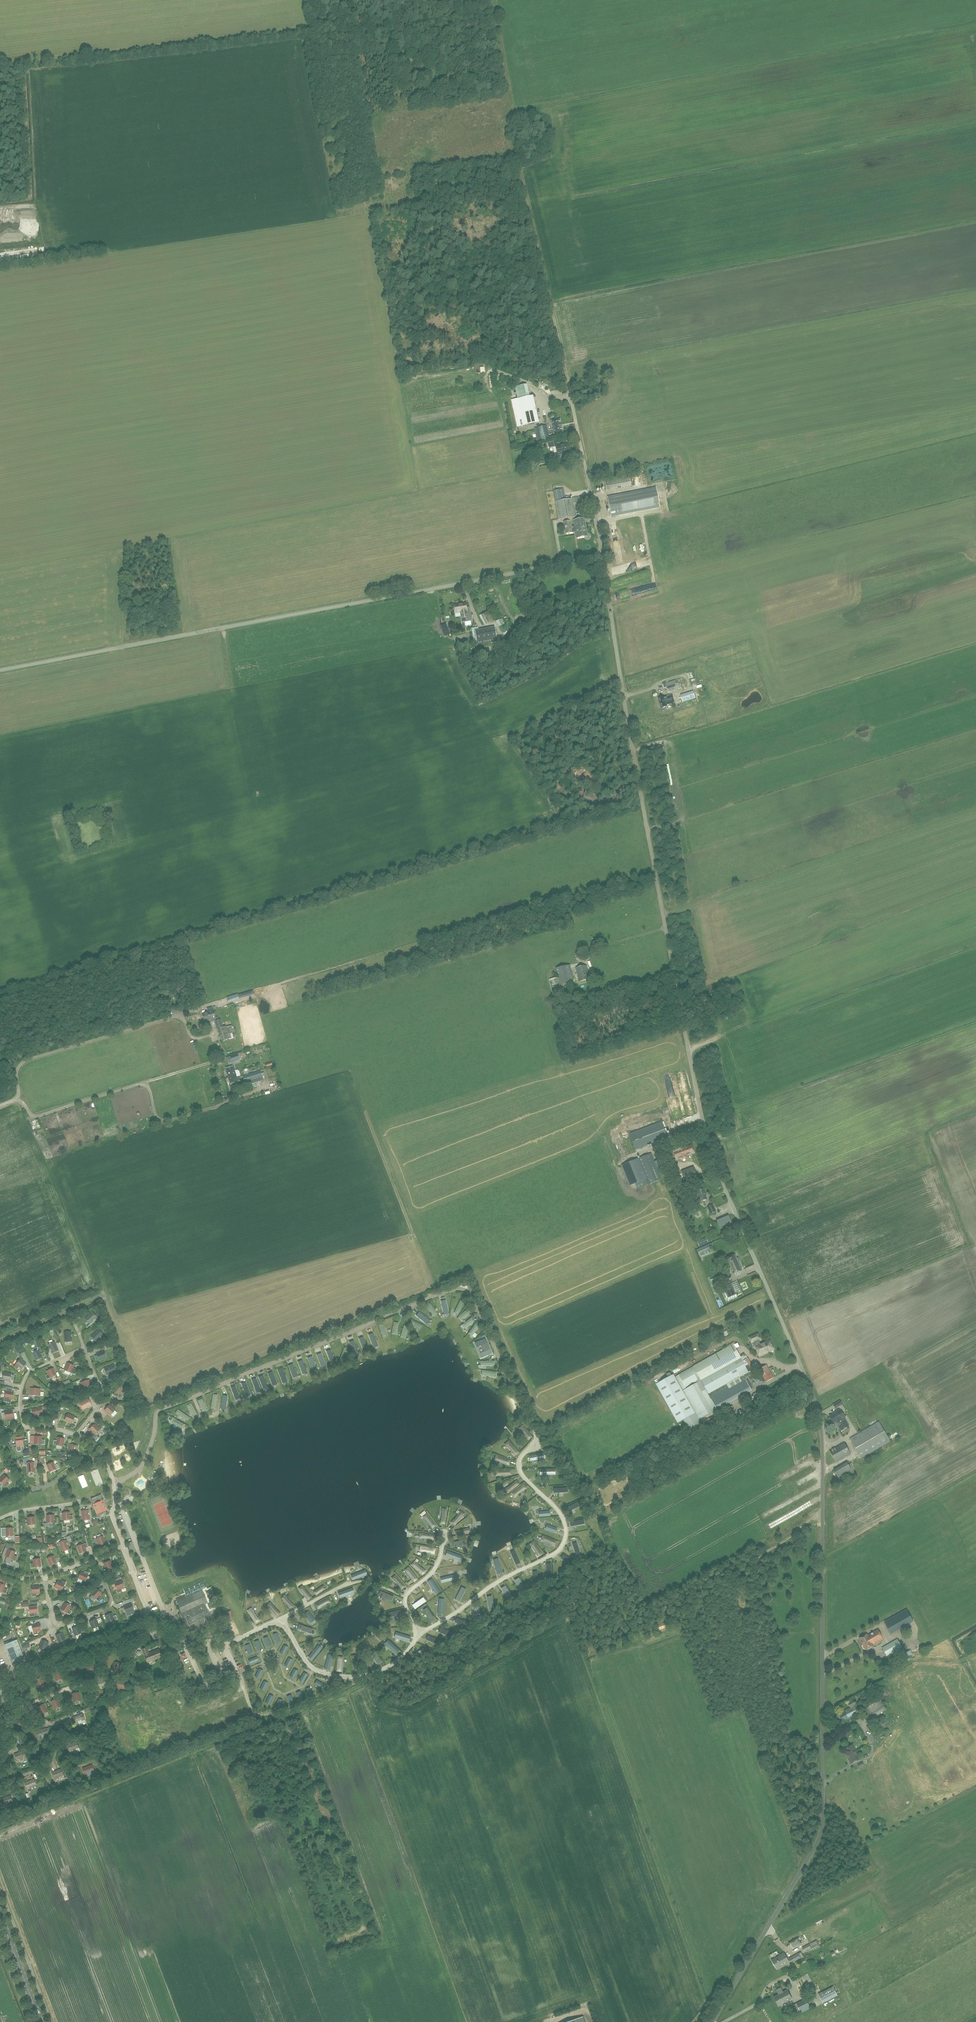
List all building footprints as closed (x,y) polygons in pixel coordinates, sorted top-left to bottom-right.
[(527,397),(524,384),(515,386),(517,399),(511,400),(517,427),(538,422),(533,396),(527,397)] [(563,432),(561,425),(560,419),(551,421),(553,429),(548,430),(547,425),(537,428),(540,442),(550,440),(549,435),(553,434),(554,434),(557,433),(563,432)] [(555,460),(567,457),(566,453),(570,452),(568,443),(556,446),(557,453),(553,454),(555,460)] [(606,491),(631,486),(628,474),(604,479),(606,491)] [(611,516),(638,511),(660,507),(656,487),(634,491),(607,496),(611,516)] [(565,500),(563,489),(553,491),(558,519),(576,516),(574,507),(583,505),(582,497),(582,496),(572,498),(572,499),(565,500)] [(587,536),(584,518),(573,520),(574,526),(571,526),(570,521),(563,522),(565,534),(574,532),(575,532),(576,538),(587,536)] [(467,617),(466,611),(467,611),(466,603),(453,605),(455,613),(461,612),(462,615),(461,615),(461,618),(467,617)] [(489,615),(487,611),(479,615),(485,625),(493,621),(489,615)] [(499,626),(504,623),(502,618),(496,620),(499,626)] [(477,645),(497,641),(494,627),(475,630),(477,645)] [(677,684),(676,681),(666,684),(666,683),(663,684),(664,688),(667,687),(668,692),(680,689),(679,683),(677,684)] [(684,702),(698,698),(695,690),(682,694),(684,702)] [(674,702),(672,695),(664,697),(659,698),(662,708),(666,706),(666,705),(674,702)] [(570,965),(564,966),(556,968),(558,977),(549,979),(553,995),(562,993),(560,984),(574,981),(570,965)] [(579,982),(590,979),(587,965),(576,968),(579,982)] [(254,995),(253,990),(238,995),(239,999),(254,995)] [(210,1020),(212,1027),(216,1026),(217,1029),(219,1036),(220,1036),(221,1041),(229,1039),(228,1034),(233,1032),(229,1020),(224,1022),(225,1026),(222,1027),(220,1019),(218,1020),(217,1017),(215,1017),(212,1007),(207,1008),(208,1012),(210,1020)] [(204,1022),(210,1020),(208,1012),(202,1013),(204,1022)] [(226,1069),(226,1070),(231,1088),(241,1085),(238,1077),(237,1077),(236,1074),(235,1074),(234,1071),(233,1067),(230,1068),(230,1067),(226,1068),(226,1069)] [(261,1077),(259,1071),(254,1072),(242,1075),(244,1082),(256,1078),(261,1077)] [(636,1150),(668,1138),(662,1121),(630,1133),(636,1150)] [(681,1158),(682,1160),(682,1161),(688,1158),(689,1157),(688,1155),(694,1152),(691,1145),(684,1148),(683,1144),(677,1146),(677,1145),(668,1148),(671,1157),(674,1156),(676,1160),(680,1159),(681,1158)] [(654,1162),(650,1154),(622,1165),(631,1185),(666,1171),(661,1159),(654,1162)] [(683,1174),(679,1164),(671,1167),(676,1178),(672,1180),(674,1183),(677,1182),(679,1187),(698,1180),(695,1169),(683,1174)] [(707,1199),(704,1193),(705,1193),(704,1189),(693,1193),(696,1199),(699,1198),(700,1202),(707,1199)] [(709,1214),(715,1212),(712,1205),(707,1207),(709,1214)] [(721,1229),(732,1224),(728,1214),(716,1219),(721,1229)] [(699,1246),(708,1242),(706,1237),(697,1241),(699,1246)] [(696,1250),(697,1253),(711,1247),(710,1244),(696,1250)] [(711,1247),(700,1252),(704,1261),(706,1260),(705,1257),(714,1253),(711,1247)] [(727,1274),(731,1272),(732,1274),(742,1270),(735,1254),(725,1259),(728,1265),(723,1266),(727,1274)] [(717,1286),(725,1283),(722,1277),(714,1280),(717,1286)] [(728,1298),(736,1294),(731,1283),(723,1287),(725,1291),(728,1298)] [(719,1293),(716,1294),(722,1308),(724,1307),(719,1293)] [(464,1302),(460,1301),(454,1314),(458,1315),(464,1302)] [(432,1304),(428,1307),(435,1317),(439,1314),(432,1304)] [(471,1312),(468,1309),(458,1318),(461,1321),(471,1312)] [(90,1324),(97,1317),(92,1312),(85,1319),(90,1324)] [(431,1319),(421,1312),(418,1315),(428,1323),(431,1319)] [(473,1322),(471,1318),(462,1325),(464,1329),(473,1322)] [(425,1326),(413,1320),(411,1324),(422,1330),(425,1326)] [(385,1324),(381,1326),(385,1338),(390,1336),(385,1324)] [(479,1327),(475,1324),(469,1334),(472,1336),(479,1327)] [(375,1327),(370,1329),(376,1340),(380,1338),(375,1327)] [(96,1342),(103,1335),(98,1330),(91,1337),(96,1342)] [(760,1339),(757,1333),(749,1337),(751,1343),(754,1342),(755,1345),(755,1346),(759,1356),(764,1354),(764,1353),(773,1349),(769,1340),(760,1344),(758,1340),(760,1339)] [(371,1343),(361,1336),(358,1340),(369,1347),(371,1343)] [(481,1353),(482,1357),(492,1353),(485,1339),(475,1343),(477,1347),(481,1345),(484,1352),(481,1353)] [(52,1353),(58,1351),(54,1341),(48,1344),(52,1353)] [(733,1342),(729,1345),(723,1349),(675,1377),(697,1415),(699,1419),(720,1408),(724,1405),(723,1404),(726,1402),(727,1404),(752,1390),(745,1378),(744,1376),(749,1373),(748,1372),(749,1371),(754,1369),(748,1358),(747,1358),(742,1361),(741,1358),(735,1348),(735,1347),(734,1346),(735,1346),(733,1342)] [(366,1350),(355,1345),(353,1349),(364,1354),(366,1350)] [(351,1349),(346,1348),(342,1359),(348,1361),(351,1349)] [(329,1360),(324,1349),(320,1350),(324,1362),(329,1360)] [(36,1361),(42,1358),(39,1351),(33,1353),(36,1361)] [(99,1360),(106,1358),(104,1351),(96,1354),(99,1360)] [(319,1363),(314,1352),(309,1354),(315,1365),(319,1363)] [(22,1369),(26,1364),(20,1359),(16,1364),(22,1369)] [(310,1367),(299,1359),(296,1364),(307,1371),(310,1367)] [(73,1368),(74,1365),(67,1363),(65,1370),(75,1374),(76,1369),(73,1368)] [(107,1375),(116,1371),(113,1365),(104,1369),(107,1375)] [(766,1382),(774,1378),(767,1365),(759,1370),(766,1382)] [(47,1379),(56,1376),(53,1368),(47,1371),(48,1374),(45,1376),(47,1379)] [(308,1376),(296,1370),(294,1374),(306,1380),(308,1376)] [(290,1372),(286,1371),(282,1383),(287,1384),(290,1372)] [(683,1420),(687,1427),(690,1434),(703,1427),(695,1413),(674,1374),(656,1384),(677,1422),(678,1423),(682,1420),(683,1420)] [(259,1387),(252,1377),(248,1380),(255,1390),(259,1387)] [(83,1389),(91,1387),(89,1379),(80,1382),(83,1389)] [(119,1395),(123,1388),(117,1384),(113,1391),(119,1395)] [(249,1391),(238,1384),(235,1388),(246,1395),(249,1391)] [(39,1396),(40,1389),(31,1388),(30,1395),(39,1396)] [(14,1393),(6,1391),(4,1402),(9,1402),(10,1398),(12,1399),(14,1393)] [(246,1399),(235,1393),(233,1398),(244,1403),(246,1399)] [(233,1410),(228,1398),(224,1401),(228,1412),(233,1410)] [(83,1410),(91,1405),(88,1399),(79,1404),(83,1410)] [(208,1411),(203,1399),(199,1401),(203,1413),(208,1411)] [(199,1414),(192,1404),(188,1406),(194,1416),(199,1414)] [(111,1415),(115,1410),(109,1405),(105,1410),(111,1415)] [(849,1426),(845,1418),(842,1411),(845,1410),(842,1405),(839,1407),(841,1409),(833,1413),(833,1414),(829,1416),(834,1423),(836,1422),(840,1431),(849,1426)] [(719,1413),(721,1417),(734,1410),(732,1406),(719,1413)] [(33,1416),(43,1414),(41,1407),(31,1409),(33,1416)] [(191,1418),(179,1410),(176,1414),(188,1421),(191,1418)] [(72,1423),(75,1417),(67,1414),(65,1420),(72,1423)] [(186,1425),(175,1419),(172,1423),(184,1429),(186,1425)] [(861,1458),(890,1441),(879,1422),(850,1439),(861,1458)] [(95,1434),(100,1430),(95,1424),(90,1429),(95,1434)] [(529,1441),(534,1438),(524,1425),(519,1429),(522,1432),(523,1432),(528,1438),(527,1438),(529,1441)] [(41,1440),(41,1436),(35,1436),(35,1438),(30,1438),(30,1445),(35,1445),(35,1444),(41,1444),(44,1444),(44,1440),(41,1440)] [(18,1451),(21,1451),(21,1449),(21,1446),(24,1446),(22,1437),(15,1438),(17,1450),(18,1451)] [(62,1446),(64,1439),(58,1437),(57,1441),(54,1440),(53,1444),(56,1445),(62,1446)] [(520,1453),(510,1442),(506,1445),(508,1448),(509,1448),(513,1454),(512,1454),(515,1457),(520,1453)] [(836,1462),(851,1453),(844,1442),(830,1451),(836,1462)] [(75,1456),(78,1446),(71,1444),(68,1454),(75,1456)] [(512,1461),(497,1456),(495,1461),(499,1463),(499,1462),(506,1464),(505,1465),(510,1467),(512,1461)] [(55,1466),(53,1462),(47,1465),(50,1472),(56,1469),(59,1468),(57,1464),(55,1466)] [(838,1477),(851,1470),(847,1462),(834,1470),(838,1477)] [(9,1485),(6,1482),(9,1480),(4,1475),(0,1479),(0,1482),(6,1487),(9,1485)] [(504,1490),(506,1492),(507,1492),(508,1493),(518,1485),(517,1483),(518,1483),(516,1481),(514,1483),(508,1488),(508,1487),(504,1490)] [(515,1497),(518,1495),(517,1494),(523,1490),(524,1490),(526,1488),(525,1486),(524,1486),(523,1485),(512,1494),(515,1497)] [(104,1510),(105,1509),(105,1508),(106,1508),(101,1495),(91,1499),(93,1505),(98,1518),(100,1517),(104,1510)] [(581,1506),(579,1502),(569,1506),(571,1511),(574,1509),(578,1507),(581,1506)] [(83,1521),(90,1520),(88,1510),(81,1511),(83,1521)] [(454,1524),(455,1525),(464,1515),(462,1513),(463,1513),(461,1511),(458,1514),(459,1514),(454,1520),(453,1520),(451,1522),(454,1525),(454,1524)] [(70,1516),(69,1512),(63,1513),(64,1521),(73,1519),(73,1515),(70,1516)] [(432,1528),(434,1526),(435,1525),(427,1514),(423,1516),(425,1519),(426,1519),(431,1525),(430,1526),(432,1528)] [(591,1533),(587,1536),(594,1547),(597,1544),(591,1533)] [(106,1543),(103,1536),(94,1540),(95,1543),(98,1542),(99,1546),(106,1543)] [(556,1541),(542,1536),(541,1540),(544,1542),(545,1541),(552,1544),(552,1545),(555,1546),(556,1543),(555,1543),(556,1541)] [(63,1552),(69,1549),(66,1540),(59,1543),(63,1552)] [(534,1542),(532,1543),(529,1544),(532,1547),(536,1554),(538,1557),(540,1555),(540,1554),(541,1553),(534,1542)] [(80,1554),(86,1551),(85,1548),(88,1547),(86,1543),(77,1546),(80,1554)] [(581,1556),(577,1545),(573,1547),(577,1557),(581,1556)] [(15,1560),(17,1556),(14,1555),(15,1552),(9,1550),(6,1557),(15,1560)] [(460,1556),(447,1551),(446,1556),(459,1560),(460,1556)] [(511,1555),(516,1565),(520,1563),(516,1553),(511,1555)] [(50,1566),(56,1563),(53,1556),(47,1558),(50,1566)] [(572,1566),(575,1562),(565,1556),(563,1560),(572,1566)] [(31,1568),(41,1566),(40,1559),(33,1559),(34,1563),(31,1564),(31,1568)] [(498,1560),(494,1561),(497,1574),(502,1573),(498,1560)] [(111,1564),(110,1561),(104,1563),(107,1570),(116,1567),(114,1563),(111,1564)] [(423,1573),(423,1574),(426,1571),(423,1569),(417,1564),(414,1561),(411,1565),(422,1574),(423,1573)] [(414,1582),(416,1580),(417,1579),(408,1567),(405,1570),(407,1573),(408,1573),(412,1579),(412,1580),(414,1582)] [(86,1581),(89,1573),(85,1572),(84,1573),(81,1572),(78,1578),(86,1581)] [(401,1589),(404,1588),(403,1587),(404,1586),(395,1575),(392,1578),(394,1581),(395,1581),(400,1587),(399,1587),(401,1589)] [(62,1591),(66,1582),(62,1580),(61,1583),(57,1581),(55,1587),(62,1591)] [(432,1580),(428,1583),(436,1594),(440,1592),(432,1580)] [(520,1580),(516,1583),(522,1592),(526,1590),(520,1580)] [(118,1593),(122,1591),(121,1588),(124,1587),(122,1581),(114,1584),(118,1593)] [(32,1596),(36,1596),(36,1593),(40,1593),(39,1586),(31,1587),(32,1596)] [(302,1586),(299,1589),(307,1599),(308,1598),(309,1599),(311,1597),(309,1595),(304,1589),(305,1589),(302,1586)] [(314,1592),(316,1595),(325,1589),(323,1586),(314,1592)] [(507,1588),(503,1591),(508,1600),(512,1598),(507,1588)] [(98,1601),(101,1598),(99,1596),(102,1593),(97,1589),(91,1594),(98,1601)] [(460,1590),(455,1600),(459,1602),(464,1592),(460,1590)] [(207,1602),(206,1600),(202,1591),(186,1597),(185,1595),(176,1599),(180,1608),(182,1613),(180,1613),(179,1614),(186,1630),(185,1630),(187,1634),(190,1632),(189,1631),(192,1630),(204,1625),(213,1621),(211,1617),(208,1611),(205,1603),(207,1602)] [(351,1591),(339,1595),(341,1600),(353,1595),(351,1591)] [(391,1601),(393,1597),(380,1591),(381,1591),(379,1595),(386,1598),(386,1599),(386,1598),(391,1601)] [(282,1598),(290,1608),(292,1607),(292,1608),(294,1606),(292,1604),(287,1598),(284,1595),(282,1597),(283,1597),(282,1598)] [(329,1600),(328,1598),(316,1605),(317,1606),(316,1606),(318,1609),(322,1607),(322,1606),(327,1603),(328,1604),(331,1602),(329,1599),(329,1600)] [(426,1602),(423,1598),(417,1602),(417,1603),(413,1605),(415,1609),(426,1602)] [(267,1605),(276,1616),(278,1615),(280,1613),(278,1611),(272,1606),(273,1605),(270,1602),(267,1605)] [(70,1615),(72,1611),(69,1609),(71,1606),(65,1603),(61,1610),(70,1615)] [(127,1616),(131,1614),(130,1611),(133,1610),(131,1604),(124,1607),(127,1616)] [(30,1616),(34,1616),(34,1613),(38,1613),(37,1606),(29,1607),(30,1616)] [(430,1620),(434,1618),(427,1607),(427,1608),(424,1610),(427,1614),(426,1614),(430,1620)] [(253,1611),(251,1608),(248,1611),(255,1622),(257,1621),(257,1622),(260,1620),(258,1618),(257,1618),(253,1611)] [(313,1618),(308,1611),(304,1614),(309,1621),(313,1618)] [(113,1617),(111,1613),(105,1615),(108,1623),(117,1619),(116,1616),(113,1617)] [(93,1629),(99,1627),(96,1619),(90,1622),(93,1629)] [(470,1623),(459,1619),(457,1623),(466,1627),(468,1627),(469,1625),(470,1623)] [(896,1630),(890,1619),(885,1622),(891,1633),(896,1630)] [(34,1635),(38,1634),(37,1631),(41,1630),(40,1624),(32,1625),(34,1635)] [(313,1629),(299,1624),(297,1629),(303,1631),(303,1630),(311,1633),(312,1629),(313,1629)] [(75,1636),(81,1633),(79,1626),(72,1628),(75,1636)] [(453,1633),(443,1629),(441,1633),(450,1636),(452,1637),(452,1635),(453,1633)] [(875,1642),(883,1638),(878,1630),(871,1633),(873,1636),(872,1636),(875,1641),(875,1642)] [(59,1642),(65,1640),(62,1633),(56,1635),(59,1642)] [(397,1633),(396,1637),(409,1641),(410,1637),(397,1633)] [(873,1636),(871,1633),(867,1636),(867,1634),(860,1638),(863,1644),(862,1645),(862,1646),(864,1649),(865,1649),(866,1649),(866,1650),(873,1646),(872,1644),(873,1644),(872,1642),(875,1641),(872,1636),(873,1636)] [(440,1640),(430,1636),(428,1641),(436,1644),(439,1645),(440,1642),(440,1640)] [(887,1656),(902,1647),(897,1639),(882,1648),(887,1656)] [(12,1664),(25,1659),(17,1640),(5,1645),(12,1664)] [(48,1651),(50,1647),(47,1646),(48,1643),(42,1640),(39,1647),(48,1651)] [(389,1641),(385,1644),(396,1654),(399,1650),(389,1641)] [(24,1652),(25,1652),(27,1651),(26,1648),(30,1647),(28,1643),(22,1646),(24,1652)] [(317,1646),(309,1657),(312,1660),(321,1649),(317,1646)] [(149,1653),(146,1647),(142,1649),(145,1655),(144,1655),(147,1662),(162,1656),(159,1649),(149,1653)] [(415,1659),(425,1652),(424,1650),(423,1649),(417,1652),(414,1655),(416,1658),(415,1658),(415,1659)] [(376,1652),(372,1655),(378,1664),(382,1662),(376,1652)] [(109,1665),(110,1656),(104,1655),(102,1664),(109,1665)] [(328,1655),(324,1669),(329,1670),(333,1657),(328,1655)] [(88,1671),(94,1669),(92,1660),(85,1662),(88,1671)] [(117,1673),(121,1665),(115,1662),(111,1669),(117,1673)] [(74,1677),(80,1675),(77,1667),(71,1669),(74,1677)] [(56,1681),(62,1679),(60,1670),(53,1672),(56,1681)] [(39,1687),(45,1685),(42,1677),(36,1679),(39,1687)] [(124,1689),(126,1683),(118,1680),(116,1686),(124,1689)] [(20,1696),(26,1693),(22,1685),(16,1688),(20,1696)] [(94,1699),(99,1695),(94,1688),(89,1692),(94,1699)] [(74,1702),(81,1700),(79,1692),(72,1693),(74,1702)] [(874,1717),(886,1709),(878,1696),(864,1704),(860,1707),(866,1718),(872,1714),(874,1717)] [(55,1709),(61,1706),(57,1698),(51,1701),(55,1709)] [(844,1721),(859,1713),(855,1706),(856,1706),(853,1700),(848,1702),(850,1707),(839,1713),(844,1721)] [(42,1715),(48,1711),(44,1704),(38,1707),(42,1715)] [(6,1715),(11,1711),(6,1705),(1,1709),(6,1715)] [(75,1724),(78,1723),(78,1722),(84,1720),(82,1714),(73,1718),(75,1724)] [(22,1726),(26,1718),(20,1715),(16,1723),(22,1726)] [(39,1739),(42,1738),(42,1736),(48,1734),(46,1728),(36,1732),(39,1739)] [(69,1752),(72,1751),(72,1750),(78,1748),(76,1742),(67,1746),(69,1752)] [(851,1763),(859,1759),(857,1755),(857,1754),(852,1744),(846,1748),(848,1751),(845,1752),(851,1763)] [(23,1761),(24,1759),(26,1758),(24,1751),(14,1754),(17,1761),(19,1760),(20,1761),(21,1761),(23,1761)] [(85,1775),(88,1774),(88,1773),(94,1771),(92,1765),(82,1769),(85,1775)] [(54,1779),(57,1778),(57,1777),(63,1775),(61,1769),(52,1773),(54,1779)] [(27,1790),(30,1789),(30,1787),(36,1785),(34,1779),(25,1783),(27,1790)] [(3,1806),(6,1805),(6,1804),(12,1801),(10,1796),(1,1799),(3,1806)] [(793,1948),(802,1944),(801,1943),(807,1940),(804,1934),(798,1937),(798,1938),(790,1943),(793,1948)] [(820,1946),(816,1941),(817,1940),(816,1939),(812,1941),(813,1942),(809,1944),(802,1948),(804,1952),(811,1948),(812,1950),(820,1946)] [(801,1958),(803,1957),(801,1952),(798,1953),(798,1954),(789,1959),(791,1963),(800,1958),(801,1958)] [(789,1962),(784,1953),(781,1955),(780,1956),(779,1956),(772,1960),(777,1969),(789,1962)] [(823,2003),(837,1995),(833,1986),(818,1994),(823,2003)] [(783,2005),(786,2003),(785,2002),(792,1999),(787,1989),(773,1997),(778,2006),(783,2004),(783,2005)] [(800,2012),(808,2009),(809,2008),(808,2006),(810,2005),(814,2003),(810,1997),(796,2004),(797,2004),(793,2005),(797,2013),(800,2011),(800,2012)]
